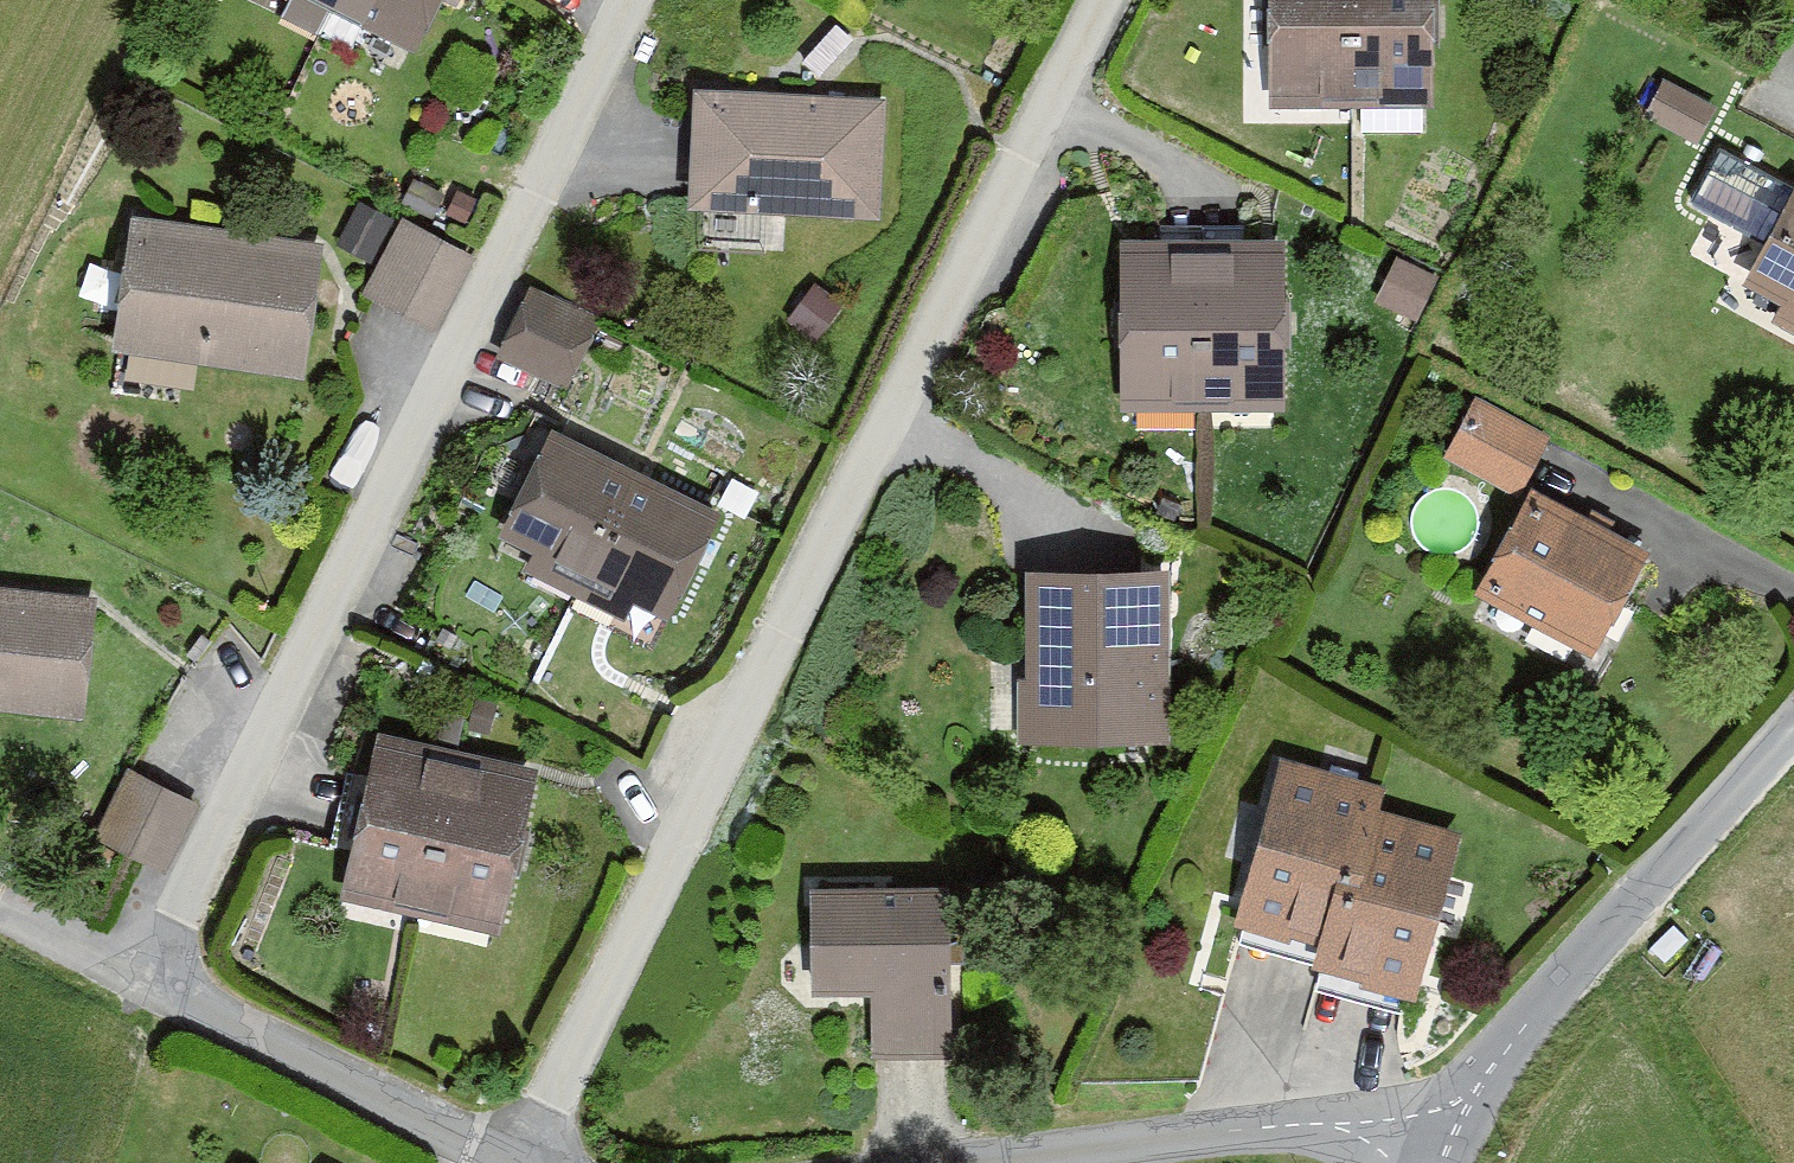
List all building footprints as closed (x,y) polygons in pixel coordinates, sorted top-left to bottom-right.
[(331,0),(297,0),(324,13),(331,0)] [(435,0),(331,0),(324,13),(408,55),(435,0)] [(1434,94),(1430,0),(1270,0),(1274,100),(1434,94)] [(884,113),(702,102),(695,222),(877,233),(884,113)] [(1741,288),(1768,302),(1761,318),(1793,335),(1793,187),(1741,288)] [(396,213),(365,290),(441,321),(473,244),(396,213)] [(315,239),(129,216),(113,344),(300,366),(315,239)] [(1120,402),(1278,401),(1277,245),(1119,246),(1120,402)] [(495,356),(571,384),(601,306),(525,277),(495,356)] [(1471,387),(1441,450),(1520,488),(1551,425),(1471,387)] [(519,548),(666,627),(720,526),(539,428),(497,505),(532,524),(519,548)] [(1532,491),(1478,587),(1596,653),(1650,557),(1532,491)] [(1167,569),(1026,567),(1023,731),(1164,733),(1167,569)] [(0,587),(0,705),(84,713),(96,597),(0,587)] [(441,838),(463,755),(384,735),(343,895),(421,915),(441,838)] [(1311,963),(1416,991),(1422,967),(1460,827),(1379,805),(1385,782),(1279,753),(1239,901),(1235,917),(1317,940),(1311,963)] [(545,776),(463,755),(441,838),(421,915),(504,936),(545,776)] [(96,835),(169,865),(199,795),(125,764),(96,835)] [(949,885),(806,885),(806,988),(869,987),(869,1049),(949,1048),(949,885)]
